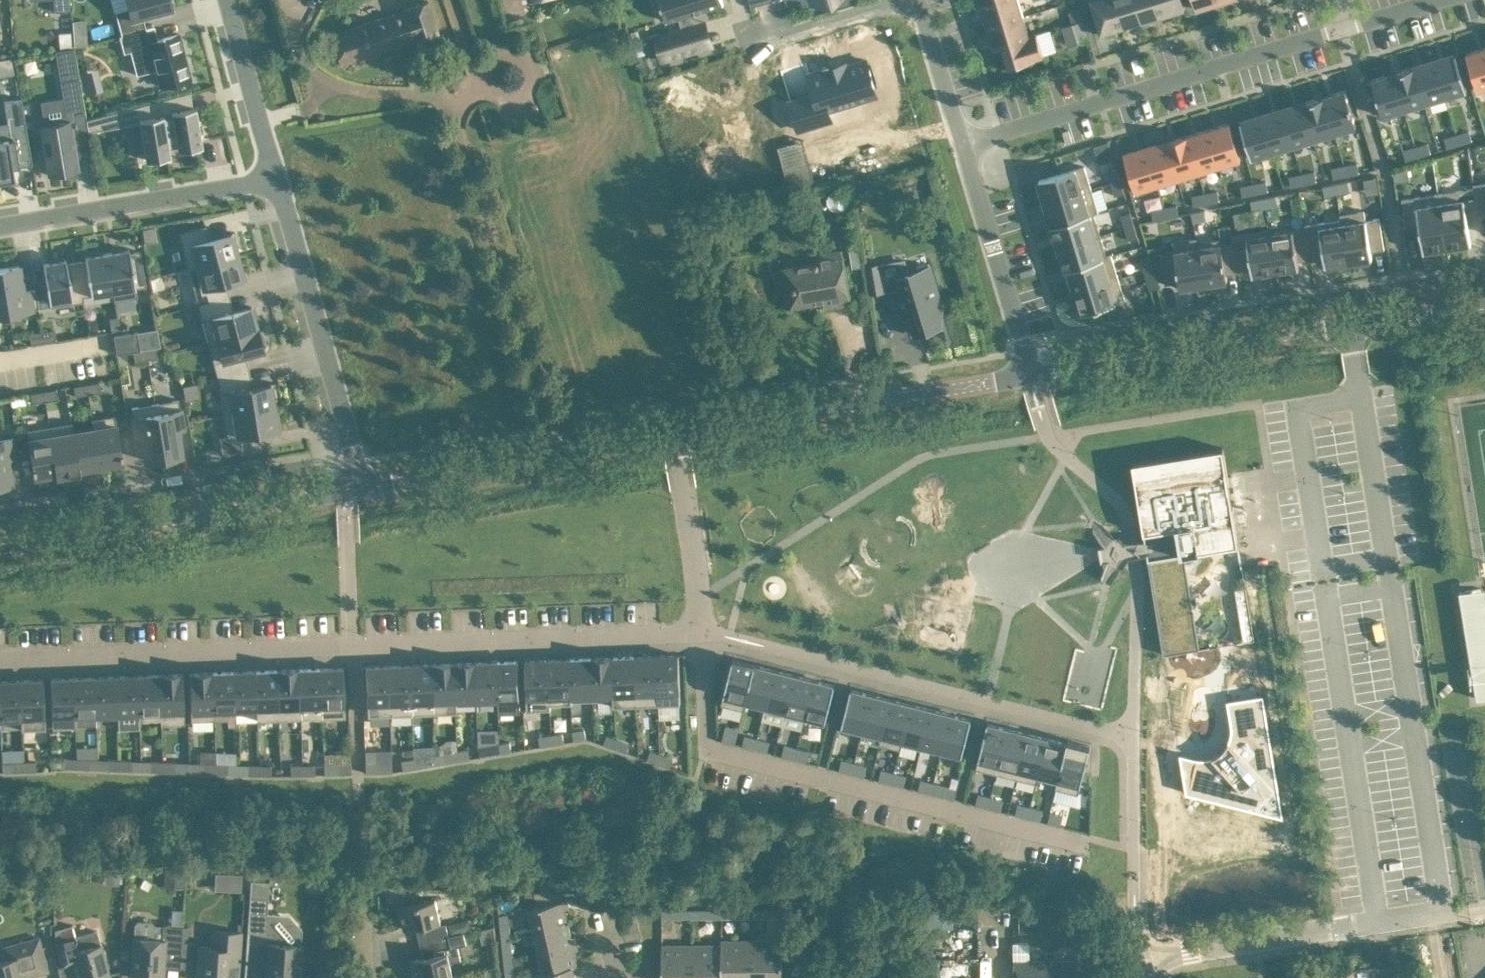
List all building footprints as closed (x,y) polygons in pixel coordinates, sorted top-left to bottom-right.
[(55,11),(71,9),(70,0),(54,0),(55,11)] [(129,6),(115,10),(122,34),(146,28),(143,15),(172,7),(170,0),(127,0),(129,6)] [(429,0),(427,0),(404,7),(404,9),(399,11),(398,9),(393,11),(394,14),(331,33),(334,44),(341,63),(439,32),(432,13),(429,0)] [(667,20),(680,16),(684,28),(656,36),(663,59),(702,47),(695,24),(693,25),(689,13),(724,3),(723,0),(661,0),(667,20)] [(982,5),(988,25),(1023,14),(1019,0),(996,0),(982,5)] [(1122,27),(1114,0),(1090,0),(1100,33),(1122,27)] [(1122,27),(1143,20),(1137,0),(1114,0),(1122,27)] [(1143,20),(1164,14),(1160,0),(1137,0),(1143,20)] [(1164,14),(1185,7),(1183,0),(1160,0),(1164,14)] [(1218,2),(1217,0),(1194,0),(1196,8),(1218,2)] [(1079,7),(1069,11),(1072,22),(1083,19),(1079,7)] [(988,25),(995,47),(1002,45),(1002,44),(1030,35),(1029,34),(1023,14),(988,25)] [(1079,42),(1088,39),(1082,20),(1073,23),(1079,42)] [(122,34),(119,35),(124,52),(130,50),(137,74),(156,68),(160,85),(191,77),(179,32),(158,38),(154,25),(146,28),(122,34)] [(71,31),(59,32),(60,47),(73,46),(71,31)] [(1002,45),(1008,65),(1044,54),(1037,32),(1029,34),(1030,35),(1002,44),(1002,45)] [(87,35),(73,36),(74,44),(87,44),(87,35)] [(1484,86),(1484,46),(1466,52),(1477,89),(1484,86)] [(75,49),(77,57),(84,55),(83,47),(75,49)] [(1446,56),(1434,59),(1446,96),(1467,89),(1456,53),(1453,54),(1453,53),(1451,53),(1452,54),(1448,55),(1447,54),(1446,55),(1446,56)] [(1,75),(14,72),(11,56),(0,58),(0,75),(1,75)] [(790,100),(799,128),(832,118),(829,108),(877,93),(867,58),(846,65),(846,64),(845,62),(837,65),(829,67),(822,69),(823,72),(811,75),(810,73),(809,73),(815,93),(792,100),(790,100)] [(1434,59),(1414,65),(1425,102),(1446,96),(1434,59)] [(1393,72),(1404,108),(1425,102),(1414,65),(1393,72)] [(1383,115),(1404,108),(1393,72),(1371,78),(1383,115)] [(41,126),(38,126),(43,157),(46,157),(47,164),(49,174),(65,172),(65,169),(78,167),(76,158),(73,136),(88,133),(88,131),(86,119),(79,76),(60,79),(66,114),(43,117),(44,123),(41,124),(41,126)] [(1324,95),(1335,132),(1356,125),(1345,88),(1324,95)] [(161,99),(121,109),(123,125),(139,122),(140,127),(146,159),(170,155),(169,147),(169,144),(173,144),(177,143),(178,148),(202,144),(196,105),(189,106),(187,93),(187,92),(170,96),(169,96),(161,99)] [(1335,132),(1324,95),(1303,101),(1314,138),(1335,132)] [(0,139),(0,181),(15,178),(13,167),(19,166),(19,165),(33,163),(22,97),(5,100),(11,137),(0,139)] [(1303,101),(1282,108),(1293,144),(1314,138),(1303,101)] [(1273,151),(1293,144),(1282,108),(1262,114),(1273,151)] [(1273,151),(1262,114),(1240,121),(1251,157),(1273,151)] [(98,115),(86,119),(88,131),(100,129),(98,115)] [(1230,121),(1208,128),(1219,164),(1241,158),(1230,121)] [(1199,171),(1219,164),(1208,128),(1187,134),(1199,171)] [(1470,130),(1457,134),(1460,143),(1472,139),(1470,130)] [(1178,177),(1199,171),(1187,134),(1167,140),(1178,177)] [(1460,143),(1457,134),(1445,138),(1447,147),(1460,143)] [(796,140),(778,145),(789,184),(815,180),(810,161),(802,163),(796,140)] [(1146,147),(1157,183),(1178,177),(1167,140),(1146,147)] [(1428,142),(1416,146),(1418,155),(1431,152),(1428,142)] [(1418,155),(1416,146),(1403,150),(1406,159),(1418,155)] [(1157,183),(1146,147),(1124,153),(1136,190),(1157,183)] [(1359,172),(1357,162),(1345,164),(1346,174),(1359,172)] [(1346,174),(1345,164),(1332,167),(1334,177),(1346,174)] [(1085,165),(1039,179),(1046,202),(1092,188),(1085,165)] [(1410,179),(1408,166),(1393,170),(1395,181),(1410,179)] [(1117,167),(1108,170),(1112,182),(1121,179),(1117,167)] [(1317,180),(1315,170),(1302,173),(1304,183),(1317,180)] [(1304,183),(1302,173),(1289,175),(1291,185),(1304,183)] [(1376,176),(1365,178),(1368,194),(1378,192),(1376,176)] [(1125,192),(1121,179),(1112,182),(1116,195),(1125,192)] [(1268,190),(1266,180),(1253,182),(1255,192),(1268,190)] [(1350,189),(1348,180),(1336,182),(1337,192),(1350,189)] [(1474,183),(1479,212),(1484,211),(1484,181),(1474,183)] [(1255,192),(1253,182),(1241,185),(1243,195),(1255,192)] [(1337,192),(1336,182),(1323,185),(1325,194),(1337,192)] [(1479,212),(1474,183),(1473,183),(1474,187),(1438,192),(1447,247),(1453,246),(1453,247),(1455,246),(1459,245),(1459,246),(1460,246),(1460,245),(1464,244),(1464,245),(1465,245),(1465,244),(1471,243),(1466,214),(1479,212)] [(1092,188),(1046,202),(1053,223),(1053,224),(1094,211),(1094,212),(1099,210),(1098,209),(1092,190),(1092,188)] [(1220,199),(1218,189),(1205,192),(1207,202),(1220,199)] [(1207,202),(1205,192),(1192,194),(1194,204),(1207,202)] [(1447,247),(1438,192),(1402,198),(1406,224),(1419,222),(1423,251),(1429,250),(1429,251),(1430,250),(1430,249),(1434,249),(1434,250),(1436,249),(1435,249),(1440,248),(1440,249),(1441,249),(1441,248),(1447,247)] [(1278,204),(1276,194),(1264,197),(1265,206),(1278,204)] [(1265,206),(1264,197),(1251,199),(1253,209),(1265,206)] [(1177,204),(1164,206),(1166,216),(1179,213),(1177,204)] [(1166,216),(1164,206),(1152,209),(1154,219),(1166,216)] [(1204,208),(1192,211),(1192,212),(1193,220),(1206,218),(1204,208)] [(1364,210),(1341,213),(1349,260),(1372,257),(1371,250),(1384,248),(1380,217),(1366,219),(1364,210)] [(1053,223),(1050,224),(1051,224),(1054,237),(1053,237),(1054,238),(1055,238),(1056,242),(1055,242),(1055,243),(1056,243),(1057,246),(1101,233),(1094,212),(1094,211),(1053,224),(1053,223)] [(1131,211),(1121,214),(1125,226),(1135,223),(1131,211)] [(1349,260),(1341,213),(1340,213),(1341,218),(1305,224),(1311,259),(1324,257),(1325,264),(1349,260)] [(1135,223),(1125,226),(1129,239),(1138,236),(1135,223)] [(1311,259),(1305,224),(1305,227),(1271,232),(1270,227),(1269,227),(1276,270),(1279,270),(1280,270),(1280,269),(1284,269),(1284,270),(1286,269),(1285,268),(1289,268),(1290,269),(1291,268),(1299,266),(1298,259),(1310,257),(1310,259),(1311,259)] [(205,225),(179,232),(189,267),(238,254),(236,247),(240,246),(239,244),(235,231),(232,232),(232,231),(230,232),(209,238),(205,225)] [(1276,270),(1269,227),(1233,233),(1239,271),(1240,271),(1240,269),(1251,267),(1252,274),(1261,272),(1261,273),(1262,273),(1262,272),(1266,272),(1268,272),(1268,271),(1272,271),(1272,272),(1273,271),(1273,270),(1276,270)] [(1101,233),(1057,246),(1058,250),(1057,250),(1058,252),(1059,251),(1060,255),(1059,255),(1059,257),(1060,256),(1064,269),(1066,269),(1066,268),(1108,256),(1107,255),(1101,233)] [(1239,271),(1233,233),(1232,233),(1233,236),(1198,241),(1197,236),(1196,236),(1204,284),(1227,280),(1226,273),(1239,271)] [(1204,284),(1196,236),(1173,240),(1174,250),(1161,252),(1165,283),(1179,280),(1180,287),(1204,284)] [(129,248),(107,251),(113,290),(112,290),(114,300),(115,300),(137,296),(136,288),(135,287),(146,285),(140,250),(130,252),(129,248)] [(851,304),(848,284),(842,249),(816,254),(817,261),(780,268),(787,306),(824,300),(825,308),(851,304)] [(84,259),(76,261),(82,295),(83,295),(112,290),(113,290),(107,251),(85,255),(85,259),(84,259)] [(1108,256),(1066,268),(1066,269),(1073,290),(1119,276),(1112,254),(1112,253),(1107,255),(1108,256)] [(238,254),(189,267),(198,303),(224,296),(220,282),(225,280),(243,275),(238,254)] [(1150,254),(1141,256),(1144,268),(1154,265),(1150,254)] [(66,258),(43,262),(46,279),(50,305),(50,306),(83,300),(83,295),(82,295),(76,261),(67,262),(66,258)] [(866,264),(865,265),(870,293),(871,293),(891,290),(901,288),(914,333),(920,331),(941,325),(935,305),(941,303),(942,302),(931,265),(930,266),(909,272),(897,276),(892,277),(885,279),(882,262),(866,265),(866,264)] [(19,264),(1,267),(9,312),(22,309),(38,307),(35,288),(23,290),(23,289),(19,264)] [(1158,278),(1154,265),(1144,268),(1148,281),(1158,278)] [(9,316),(10,316),(9,312),(1,267),(0,267),(0,318),(9,316)] [(1119,276),(1073,290),(1080,313),(1090,310),(1091,314),(1108,309),(1106,305),(1126,299),(1119,276)] [(46,279),(34,281),(35,288),(38,307),(50,305),(46,279)] [(257,327),(251,305),(228,311),(224,296),(198,303),(208,340),(257,327)] [(119,315),(109,317),(111,330),(121,328),(119,315)] [(262,346),(266,345),(266,344),(265,344),(261,329),(262,329),(261,327),(257,328),(257,327),(208,340),(218,377),(244,371),(240,355),(263,349),(262,346)] [(55,329),(42,331),(44,341),(57,339),(55,329)] [(31,343),(44,341),(42,331),(29,333),(31,343)] [(117,353),(140,349),(137,331),(114,335),(117,353)] [(146,349),(148,359),(160,356),(159,347),(146,349)] [(146,349),(133,351),(135,361),(148,359),(146,349)] [(244,371),(218,377),(224,414),(274,405),(273,398),(277,397),(276,396),(274,383),(252,386),(247,387),(244,371)] [(99,381),(86,383),(88,393),(101,391),(99,381)] [(75,395),(88,393),(86,383),(74,385),(75,395)] [(56,388),(44,390),(45,400),(58,398),(56,388)] [(45,400),(44,390),(31,392),(32,402),(45,400)] [(164,457),(182,454),(177,428),(183,427),(179,398),(155,402),(164,457)] [(146,459),(164,457),(155,402),(131,406),(136,435),(142,434),(146,459)] [(225,435),(219,436),(222,453),(242,450),(240,438),(239,434),(264,430),(265,434),(267,433),(278,431),(278,428),(276,418),(278,418),(278,416),(276,416),(274,405),(224,414),(227,435),(225,435)] [(91,418),(93,427),(94,427),(100,465),(112,463),(112,465),(123,463),(121,455),(122,455),(122,450),(120,450),(114,414),(91,418)] [(72,421),(49,425),(57,472),(57,474),(80,471),(79,468),(73,431),(72,421)] [(45,474),(57,472),(49,425),(27,429),(33,465),(32,465),(33,470),(34,470),(35,478),(46,476),(45,474)] [(100,465),(94,427),(93,427),(73,431),(79,468),(100,465)] [(12,482),(7,456),(13,455),(10,436),(0,438),(0,484),(12,482)] [(1223,447),(1133,461),(1145,539),(1146,541),(1147,549),(1147,551),(1164,653),(1200,647),(1185,552),(1239,543),(1228,473),(1223,447)] [(1246,585),(1235,587),(1244,640),(1255,638),(1246,585)] [(1460,590),(1477,697),(1484,696),(1484,612),(1481,586),(1460,590)] [(657,654),(659,702),(681,701),(679,654),(678,654),(678,653),(657,654)] [(636,655),(635,655),(637,703),(659,702),(657,654),(656,654),(636,655)] [(637,703),(635,655),(634,655),(614,656),(616,703),(637,703)] [(614,704),(616,703),(614,656),(613,656),(593,657),(592,657),(594,699),(614,699),(614,704)] [(549,659),(551,706),(552,706),(552,701),(572,700),(570,658),(570,657),(549,658),(549,659)] [(570,658),(572,700),(594,699),(592,657),(591,657),(571,657),(571,658),(570,658)] [(551,706),(549,659),(548,659),(548,658),(528,659),(526,659),(528,707),(551,706)] [(721,691),(721,693),(724,694),(722,703),(744,709),(745,709),(747,699),(746,699),(755,663),(733,658),(727,681),(725,692),(721,691)] [(474,662),(476,699),(497,698),(497,708),(498,708),(496,661),(495,661),(495,660),(475,661),(475,662),(474,662)] [(496,661),(498,708),(521,707),(519,660),(517,660),(497,660),(497,661),(496,661)] [(454,662),(453,662),(454,700),(455,700),(464,700),(476,699),(474,662),(474,661),(454,662)] [(432,663),(431,663),(433,710),(455,710),(453,662),(452,662),(432,663)] [(412,711),(433,710),(431,663),(410,664),(412,711)] [(755,663),(746,699),(747,699),(755,701),(765,704),(766,704),(775,669),(775,668),(755,663)] [(389,665),(388,665),(390,712),(412,711),(410,664),(409,664),(389,664),(389,665)] [(367,713),(390,712),(388,665),(387,665),(367,665),(367,666),(366,666),(367,713)] [(345,714),(343,667),(341,667),(341,666),(321,667),(320,667),(322,715),(345,714)] [(322,715),(320,667),(319,668),(319,667),(299,668),(298,668),(300,716),(322,715)] [(300,716),(298,668),(278,669),(277,669),(279,716),(300,716)] [(279,716),(277,669),(276,669),(256,670),(255,670),(257,717),(279,716)] [(775,669),(765,709),(785,714),(795,674),(794,673),(776,669),(775,669)] [(213,672),(212,672),(214,719),(215,719),(227,718),(228,725),(236,725),(236,721),(235,708),(234,671),(233,671),(233,670),(213,671),(213,672)] [(257,717),(255,670),(234,670),(234,671),(235,708),(256,708),(256,717),(257,717)] [(214,719),(212,672),(211,671),(191,672),(190,673),(191,720),(214,719)] [(161,721),(159,674),(159,673),(138,674),(138,675),(139,717),(160,716),(160,721),(161,721)] [(159,674),(161,721),(184,720),(182,673),(180,673),(160,673),(160,674),(159,674)] [(795,674),(785,714),(805,719),(815,679),(814,678),(795,673),(795,674)] [(139,717),(138,675),(137,675),(137,674),(117,675),(116,675),(118,713),(138,712),(139,717)] [(118,713),(116,675),(95,676),(96,714),(118,713)] [(74,677),(73,677),(75,724),(76,724),(96,723),(96,714),(95,676),(94,676),(74,677)] [(75,724),(73,677),(72,677),(52,677),(52,678),(50,678),(52,725),(75,724)] [(21,679),(20,679),(22,727),(45,726),(43,682),(43,678),(41,678),(21,679)] [(815,679),(805,719),(825,724),(835,683),(815,678),(815,679)] [(0,718),(1,727),(22,727),(20,679),(0,680),(0,715),(0,718)] [(851,688),(841,728),(862,733),(863,733),(864,728),(863,728),(872,693),(871,693),(872,693),(851,688)] [(872,693),(863,728),(864,728),(882,733),(883,733),(892,698),(891,698),(872,693)] [(1180,752),(1186,791),(1187,791),(1224,801),(1224,800),(1247,806),(1284,815),(1264,693),(1257,694),(1257,695),(1234,698),(1227,699),(1228,701),(1228,705),(1229,705),(1230,711),(1229,711),(1230,715),(1231,715),(1232,722),(1231,722),(1232,727),(1231,732),(1230,737),(1228,741),(1225,745),(1228,748),(1221,754),(1219,751),(1214,754),(1210,756),(1205,756),(1200,756),(1195,756),(1194,756),(1188,754),(1182,753),(1182,752),(1180,752)] [(882,733),(880,742),(881,743),(900,748),(901,748),(902,743),(901,743),(911,703),(892,698),(883,733),(882,733)] [(911,703),(901,743),(902,743),(921,748),(922,748),(923,743),(922,743),(931,708),(931,707),(912,703),(911,703)] [(923,743),(942,748),(951,713),(951,712),(932,708),(931,708),(922,743),(923,743)] [(951,713),(942,748),(963,753),(972,718),(952,713),(951,713)] [(997,772),(1008,727),(988,722),(976,767),(997,772)] [(997,772),(1017,777),(1028,732),(1009,727),(1008,727),(997,772)] [(573,729),(575,739),(587,737),(585,728),(573,729)] [(735,742),(738,732),(725,729),(723,739),(735,742)] [(551,733),(553,743),(565,741),(563,731),(551,733)] [(1028,732),(1017,777),(1037,782),(1038,782),(1039,777),(1038,777),(1048,737),(1047,737),(1029,732),(1028,732)] [(553,743),(551,733),(539,735),(541,745),(553,743)] [(615,747),(619,738),(607,734),(604,743),(615,747)] [(755,747),(758,737),(745,734),(743,744),(755,747)] [(758,737),(755,747),(768,750),(770,741),(758,737)] [(1048,737),(1038,777),(1039,777),(1057,782),(1058,782),(1068,742),(1067,742),(1048,737)] [(619,738),(615,747),(627,751),(630,742),(619,738)] [(1057,782),(1056,787),(1057,787),(1079,793),(1081,783),(1084,784),(1085,782),(1082,781),(1091,744),(1069,739),(1068,739),(1067,742),(1068,742),(1058,782),(1057,782)] [(499,742),(500,752),(512,750),(510,740),(499,742)] [(499,742),(477,746),(479,756),(500,752),(499,742)] [(782,754),(795,757),(797,747),(785,744),(782,754)] [(810,750),(797,747),(795,757),(807,760),(810,750)] [(456,750),(457,760),(469,758),(467,748),(456,750)] [(659,762),(662,753),(651,749),(648,758),(659,762)] [(457,760),(456,750),(444,752),(446,762),(457,760)] [(662,753),(659,762),(670,766),(674,757),(662,753)] [(413,757),(414,767),(426,765),(425,755),(413,757)] [(64,767),(76,767),(77,757),(64,757),(64,767)] [(77,757),(76,767),(88,768),(89,758),(77,757)] [(414,767),(413,757),(401,759),(403,769),(414,767)] [(119,769),(120,759),(108,758),(107,768),(119,769)] [(120,759),(119,769),(132,769),(132,759),(120,759)] [(852,771),(855,762),(842,759),(840,768),(852,771)] [(12,771),(24,770),(24,760),(12,761),(12,771)] [(24,770),(36,770),(36,760),(24,760),(24,770)] [(150,770),(163,770),(163,760),(151,760),(150,770)] [(163,760),(163,770),(175,771),(175,761),(163,760)] [(198,762),(197,772),(216,772),(216,762),(200,762),(198,762)] [(216,762),(216,772),(228,773),(228,763),(216,762)] [(378,762),(366,762),(366,772),(378,772),(378,762)] [(855,762),(852,771),(865,775),(867,765),(855,762)] [(351,763),(338,763),(339,773),(350,773),(351,763)] [(259,774),(259,764),(247,764),(247,774),(259,774)] [(272,765),(259,764),(259,774),(271,775),(272,765)] [(303,774),(302,764),(290,764),(290,774),(303,774)] [(303,774),(315,774),(314,764),(302,764),(303,774)] [(892,781),(894,772),(882,769),(879,778),(892,781)] [(894,772),(892,781),(904,785),(907,775),(894,772)] [(931,791),(934,782),(921,778),(919,788),(931,791)] [(946,785),(934,782),(931,791),(944,794),(946,785)] [(989,806),(991,796),(978,793),(976,803),(989,806)] [(1004,799),(991,796),(989,806),(1001,809),(1004,799)] [(1016,812),(1028,816),(1031,806),(1018,803),(1016,812)] [(1043,809),(1031,806),(1028,816),(1041,819),(1043,809)] [(1063,814),(1050,811),(1048,821),(1061,824),(1063,814)] [(183,887),(184,868),(164,866),(163,885),(183,887)] [(227,873),(227,889),(241,890),(241,873),(227,873)] [(251,879),(250,897),(268,898),(269,880),(251,879)] [(442,924),(436,898),(400,906),(405,928),(420,925),(421,930),(420,930),(422,940),(420,940),(420,941),(449,935),(447,923),(442,924)] [(537,905),(530,907),(535,928),(568,920),(565,907),(563,899),(537,905)] [(953,904),(921,905),(921,928),(954,927),(953,904)] [(752,916),(782,916),(782,907),(752,908),(752,916)] [(662,917),(693,916),(693,908),(662,908),(662,917)] [(693,916),(722,916),(722,908),(693,908),(693,916)] [(722,916),(752,916),(752,908),(722,908),(722,916)] [(246,954),(261,955),(262,955),(268,961),(267,977),(299,977),(300,962),(300,950),(293,942),(281,927),(273,918),(263,918),(263,911),(249,910),(247,930),(246,954)] [(509,912),(500,913),(501,927),(502,934),(511,934),(510,927),(510,925),(509,916),(509,912)] [(1019,913),(1019,931),(1046,931),(1046,913),(1019,913)] [(463,919),(458,926),(459,932),(472,929),(470,918),(463,919)] [(568,920),(535,928),(536,931),(540,949),(540,950),(573,943),(571,935),(568,923),(568,920)] [(131,976),(161,977),(163,977),(164,966),(164,960),(180,961),(182,941),(182,940),(183,925),(167,924),(162,924),(161,938),(153,937),(154,924),(153,922),(139,921),(135,925),(134,936),(133,956),(131,976)] [(55,940),(57,946),(62,965),(65,977),(88,977),(90,977),(109,972),(104,953),(101,942),(99,942),(95,929),(75,935),(68,936),(65,925),(56,928),(55,940)] [(494,925),(480,928),(483,942),(496,940),(494,925)] [(242,931),(213,929),(212,946),(199,945),(197,977),(225,977),(226,962),(240,963),(242,931)] [(465,931),(449,935),(420,941),(420,942),(422,941),(424,951),(426,951),(427,956),(412,959),(416,977),(431,977),(453,973),(450,962),(462,959),(459,946),(468,944),(465,931)] [(511,934),(502,934),(502,942),(504,956),(513,955),(511,941),(511,934)] [(39,936),(4,945),(7,958),(0,960),(0,977),(23,977),(48,970),(46,961),(39,936)] [(758,977),(783,977),(783,957),(782,938),(752,939),(752,977),(758,977)] [(723,939),(722,939),(722,943),(693,943),(693,977),(723,977),(723,939)] [(752,939),(723,939),(723,977),(724,977),(747,977),(752,977),(752,939)] [(545,970),(535,972),(535,973),(577,963),(574,949),(573,943),(540,950),(541,954),(545,970)] [(693,943),(663,944),(663,977),(693,977),(693,943)] [(1090,945),(1079,945),(1079,977),(1091,977),(1090,945)] [(504,956),(504,962),(506,977),(507,977),(515,977),(514,967),(513,960),(513,955),(504,956)] [(918,958),(902,958),(902,977),(918,977),(918,958)] [(1015,959),(1015,977),(1072,977),(1072,959),(1015,959)] [(535,973),(537,977),(576,977),(575,970),(573,965),(578,964),(577,963),(535,973)]
